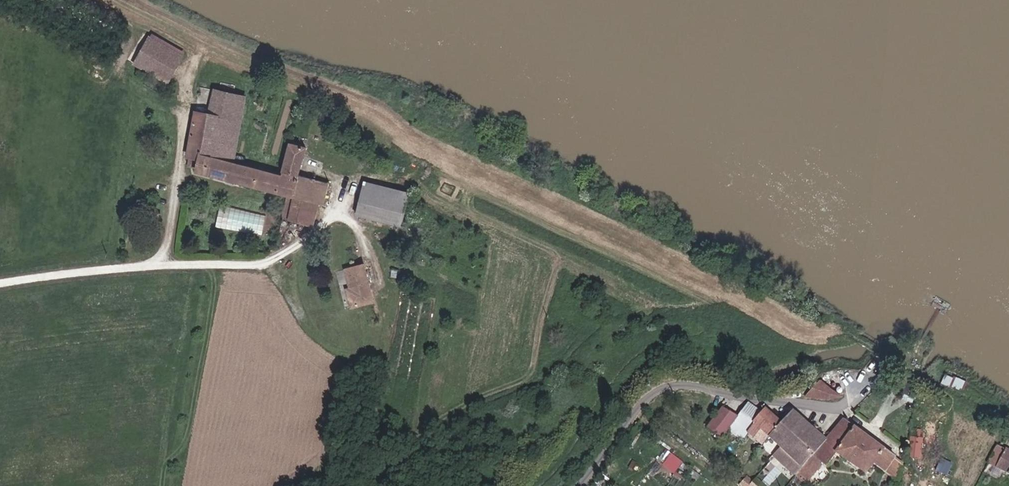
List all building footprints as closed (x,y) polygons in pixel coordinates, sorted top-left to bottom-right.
[(185,44),(151,24),(136,52),(170,71),(185,44)] [(221,79),(217,93),(233,97),(236,83),(221,79)] [(233,97),(217,93),(214,103),(213,107),(205,142),(235,151),(237,143),(251,91),(252,88),(236,83),(233,97)] [(196,161),(291,187),(297,163),(281,159),(280,164),(235,151),(205,142),(213,107),(214,103),(199,99),(186,145),(188,145),(199,148),(197,158),(196,161)] [(289,133),(281,159),(297,163),(301,164),(307,138),(289,133)] [(199,148),(188,145),(186,155),(197,158),(199,148)] [(328,171),(301,164),(297,163),(291,187),(293,188),(288,210),(305,215),(311,193),(322,195),(328,171)] [(407,195),(363,181),(355,206),(399,221),(407,195)] [(221,205),(217,226),(263,233),(267,213),(221,205)] [(341,279),(345,300),(366,295),(358,255),(340,259),(345,278),(341,279)] [(944,382),(964,390),(968,379),(949,371),(944,382)] [(807,393),(806,398),(821,400),(842,400),(825,387),(807,393)] [(767,440),(783,438),(790,435),(809,415),(811,413),(799,402),(780,425),(767,440)] [(719,405),(702,424),(703,424),(716,436),(719,434),(722,430),(736,442),(744,434),(749,439),(756,431),(767,440),(780,425),(756,406),(753,410),(745,404),(741,408),(733,417),(719,405)] [(813,453),(810,455),(809,456),(806,460),(812,464),(814,465),(827,450),(833,454),(836,451),(838,448),(839,448),(844,442),(855,451),(852,455),(863,463),(866,460),(867,461),(869,462),(869,461),(875,454),(899,472),(900,468),(901,463),(905,448),(905,447),(905,445),(905,444),(905,443),(901,441),(896,445),(849,409),(846,413),(843,416),(834,428),(832,429),(832,430),(831,431),(830,433),(825,438),(817,447),(813,452),(813,453)] [(831,431),(832,430),(811,413),(809,415),(790,435),(783,438),(803,455),(806,451),(810,455),(813,453),(813,452),(817,447),(825,438),(830,433),(831,431)] [(909,456),(922,457),(924,428),(912,427),(909,456)] [(1000,450),(1008,455),(1008,434),(1000,450)] [(768,458),(792,479),(794,476),(804,463),(799,459),(803,455),(783,438),(768,458)] [(804,463),(806,460),(809,456),(810,455),(806,451),(803,455),(799,459),(804,463)] [(672,452),(663,464),(675,473),(684,461),(672,452)] [(812,464),(806,460),(804,463),(794,476),(810,469),(814,465),(812,464)] [(753,476),(749,472),(744,476),(749,481),(753,476)]
